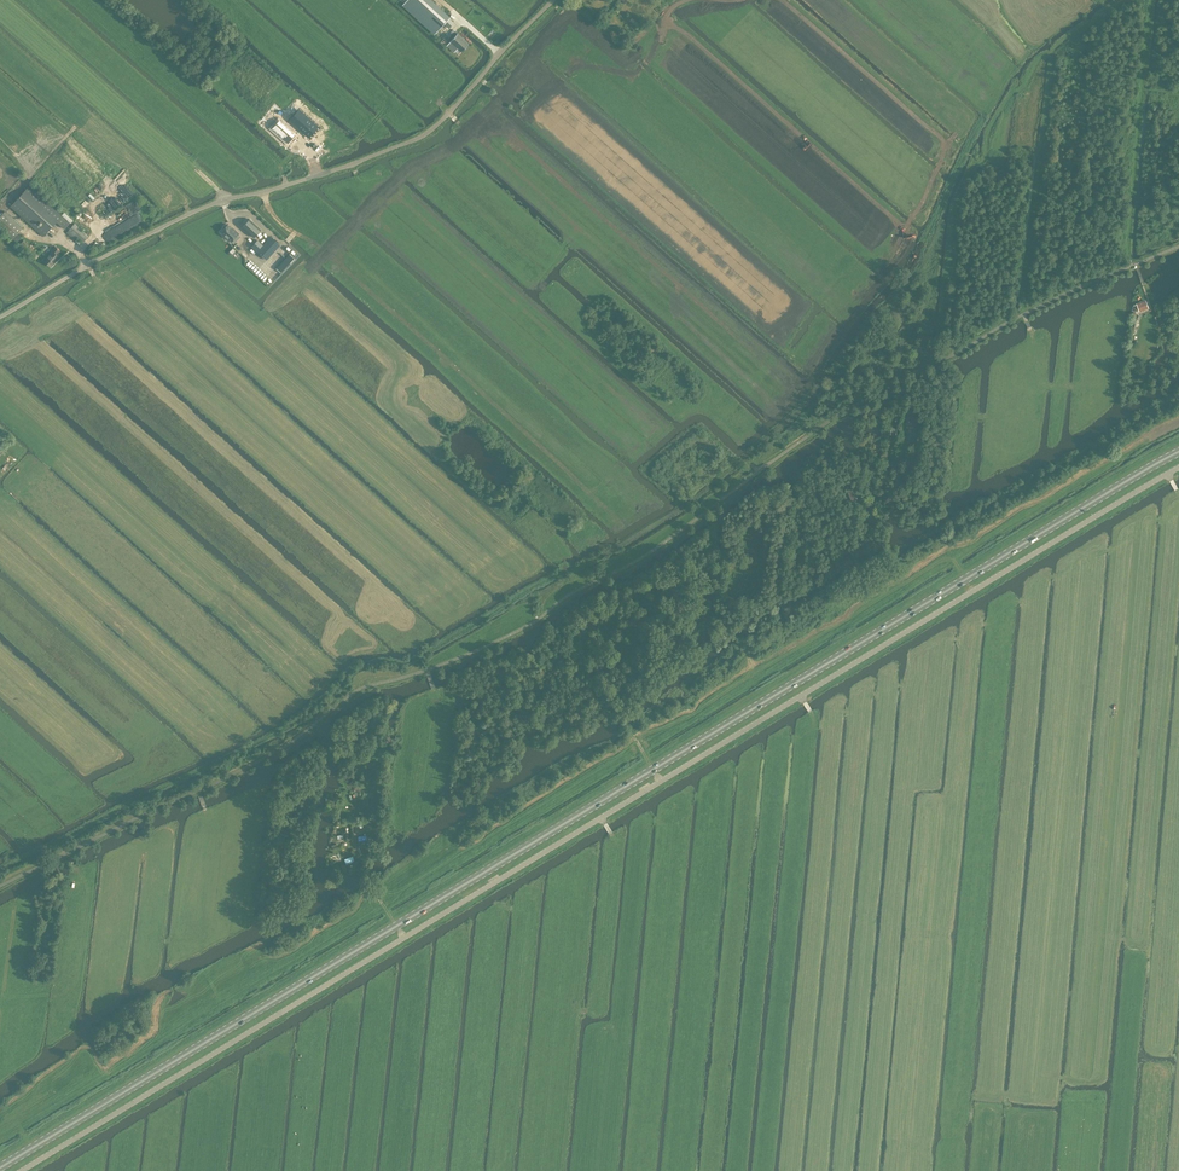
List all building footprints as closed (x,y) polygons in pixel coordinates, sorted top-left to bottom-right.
[(403,4),(434,33),(449,17),(430,0),(407,0),(403,4)] [(450,41),(447,45),(454,51),(458,48),(461,51),(468,43),(457,34),(450,41)] [(294,122),(310,136),(317,128),(302,114),(294,122)] [(44,236),(57,221),(65,228),(69,223),(62,216),(29,186),(11,206),(44,236)] [(12,239),(16,242),(21,236),(17,233),(22,227),(4,211),(0,216),(0,228),(12,239)] [(261,229),(260,229),(254,223),(249,219),(242,227),(254,237),(261,229)] [(75,239),(77,237),(83,242),(88,236),(74,224),(69,229),(70,230),(67,232),(75,239)] [(231,227),(228,224),(220,232),(224,235),(223,236),(227,239),(228,239),(231,242),(232,242),(234,244),(241,236),(238,234),(239,233),(232,226),(231,227)] [(266,259),(280,244),(271,236),(257,251),(266,259)] [(30,246),(24,240),(20,244),(33,256),(36,252),(30,246)] [(263,245),(257,240),(251,246),(257,251),(263,245)] [(57,255),(61,251),(54,246),(51,250),(52,250),(43,260),(51,267),(60,257),(57,255)] [(290,253),(285,259),(290,263),(291,264),(295,259),(290,253)] [(290,263),(285,259),(276,268),(281,273),(290,263)] [(1148,308),(1145,300),(1136,304),(1136,305),(1133,306),(1135,311),(1138,310),(1139,311),(1148,308)] [(852,502),(857,500),(853,489),(848,491),(852,502)]
